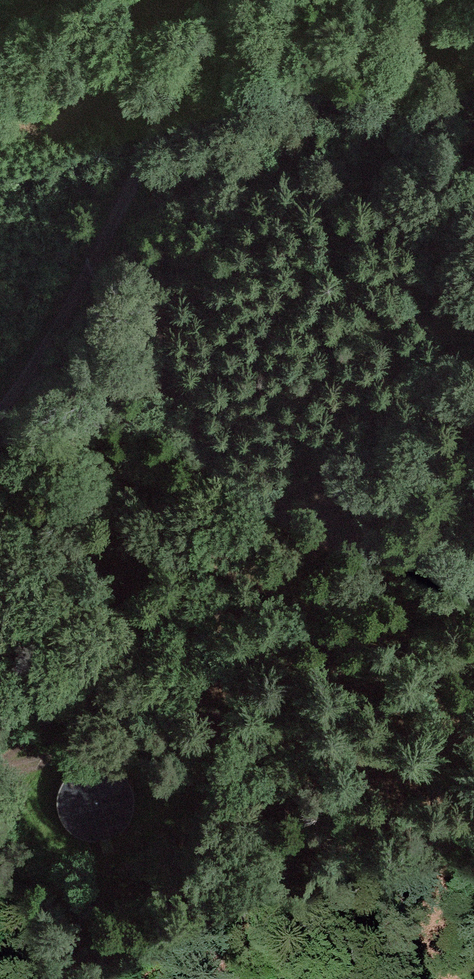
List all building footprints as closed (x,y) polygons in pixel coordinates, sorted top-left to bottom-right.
[(134,797),(132,785),(126,774),(116,765),(105,760),(92,759),(79,761),(68,768),(60,779),(55,791),(55,805),(60,817),(68,828),(80,835),(93,837),(106,836),(117,830),(127,821),(132,810),(134,797)]
